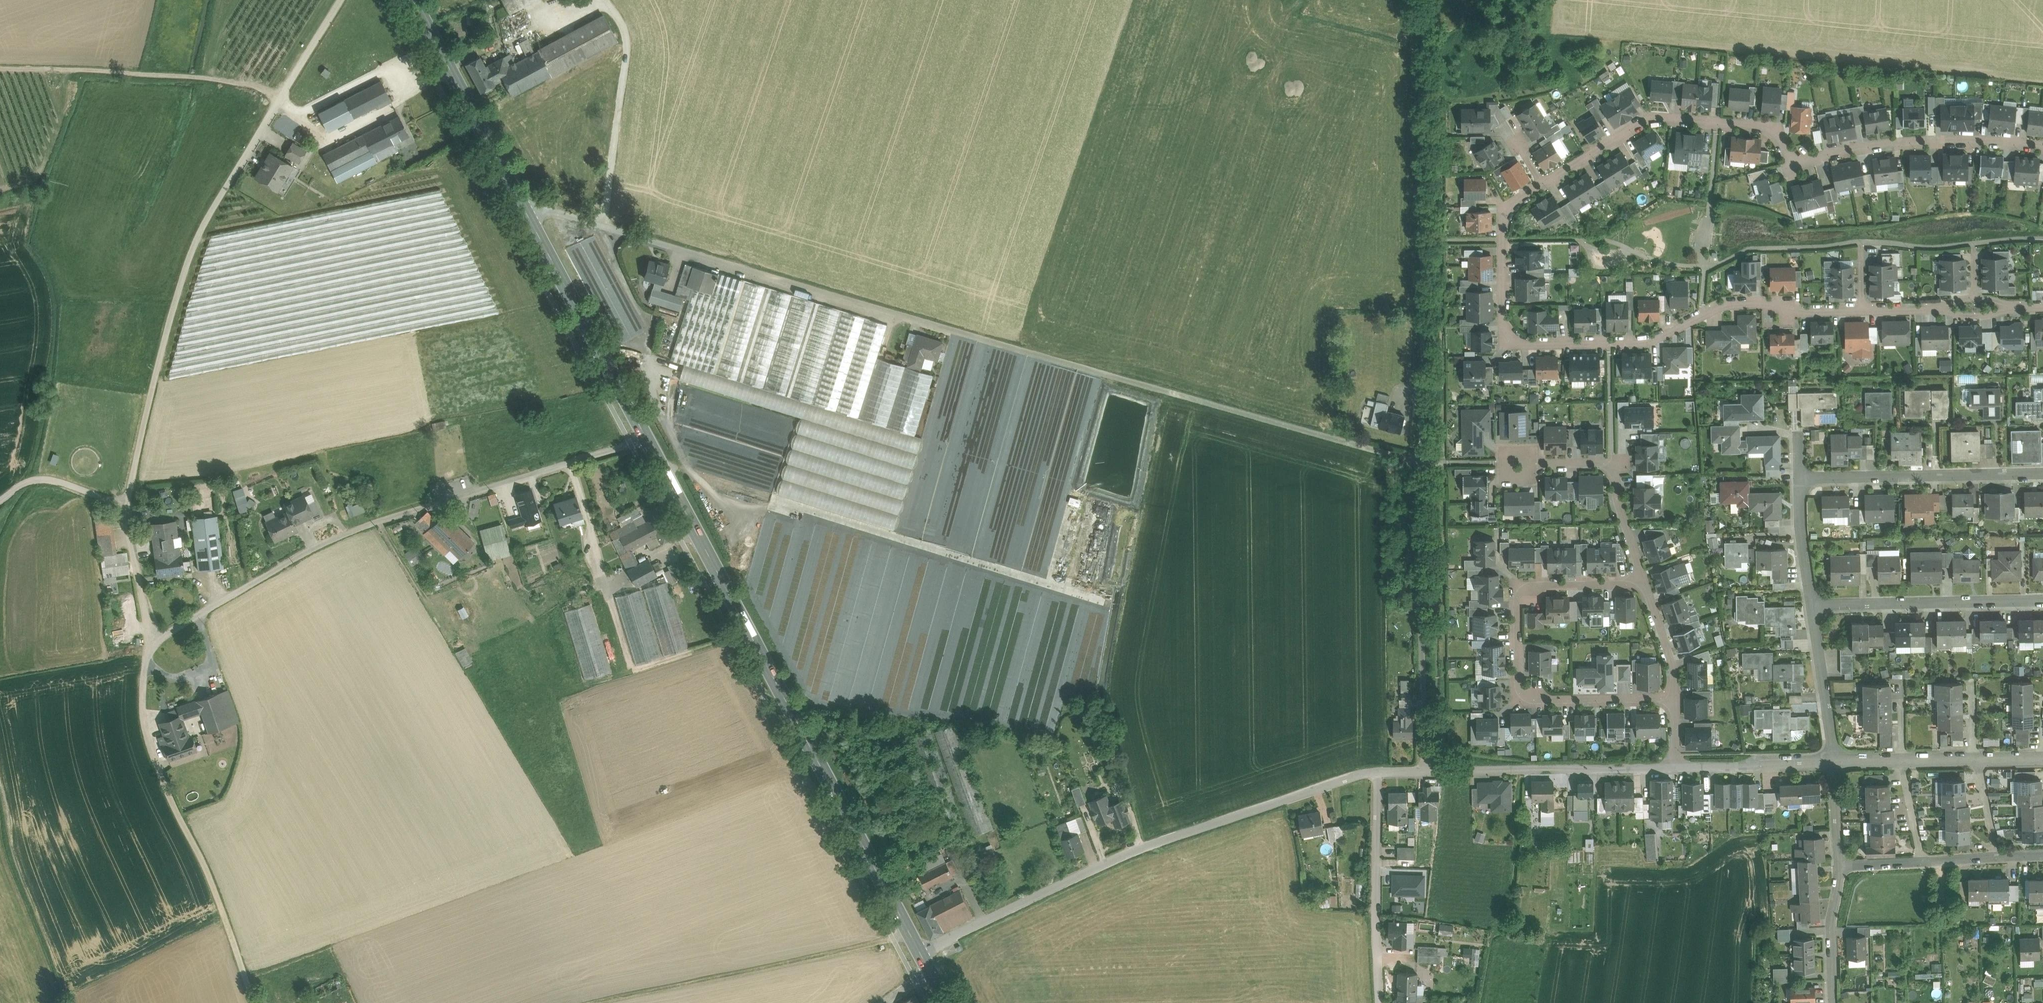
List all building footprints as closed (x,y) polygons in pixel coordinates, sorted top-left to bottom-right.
[(509,14),(536,0),(502,0),(509,14)] [(603,15),(538,50),(551,75),(552,76),(617,41),(603,15)] [(510,66),(499,72),(503,79),(511,97),(551,75),(538,51),(510,66)] [(505,56),(487,65),(484,59),(482,61),(479,56),(465,64),(481,92),(495,84),(494,84),(503,79),(499,72),(510,66),(505,56)] [(371,66),(366,68),(369,76),(375,73),(371,66)] [(1610,70),(1604,74),(1606,79),(1607,81),(1614,77),(1610,70)] [(381,80),(325,109),(334,125),(352,115),(354,118),(379,105),(380,107),(392,101),(381,80)] [(1672,83),(1652,81),(1651,98),(1671,100),(1671,98),(1672,83)] [(1685,81),(1678,81),(1677,99),(1683,99),(1684,84),(1685,84),(1685,81)] [(1685,84),(1684,84),(1683,99),(1682,107),(1689,108),(1689,109),(1694,109),(1694,108),(1696,108),(1698,85),(1685,84)] [(1712,86),(1698,85),(1696,108),(1698,108),(1698,109),(1703,110),(1703,109),(1710,109),(1710,105),(1712,86)] [(1780,89),(1764,87),(1762,111),(1779,113),(1779,109),(1780,99),(1780,94),(1780,89)] [(1640,103),(1631,88),(1626,91),(1635,106),(1640,103)] [(1749,90),(1730,88),(1728,108),(1748,110),(1749,104),(1750,90),(1749,90)] [(1635,106),(1626,91),(1614,98),(1627,119),(1632,116),(1632,115),(1638,111),(1635,106)] [(1944,105),(1944,97),(1935,97),(1936,115),(1941,115),(1941,105),(1944,105)] [(1602,106),(1597,98),(1592,101),(1594,105),(1597,110),(1602,118),(1607,115),(1602,106)] [(1627,119),(1614,98),(1602,106),(1607,115),(1614,126),(1621,122),(1621,123),(1627,119)] [(1787,99),(1786,109),(1793,110),(1793,107),(1794,107),(1794,99),(1787,98),(1787,99)] [(1786,109),(1787,99),(1780,99),(1779,109),(1786,109)] [(1536,104),(1543,116),(1546,114),(1539,102),(1536,104)] [(1984,103),(1984,102),(1971,102),(1972,105),(1973,119),(1982,119),(1984,103)] [(1500,108),(1497,103),(1489,104),(1489,109),(1489,116),(1494,116),(1498,124),(1506,119),(1500,108)] [(1555,103),(1549,106),(1552,111),(1558,107),(1555,103)] [(1991,104),(1984,103),(1982,119),(1989,119),(1990,105),(1991,105),(1991,104)] [(1543,116),(1536,104),(1518,115),(1525,127),(1543,116)] [(1511,115),(1505,105),(1500,108),(1506,119),(1511,115)] [(1863,105),(1857,106),(1860,124),(1866,123),(1864,113),(1863,105)] [(1956,129),(1955,105),(1944,105),(1941,105),(1941,115),(1942,129),(1956,129)] [(1972,105),(1955,105),(1956,129),(1973,129),(1973,119),(1972,105)] [(1991,105),(1990,105),(1989,119),(1988,129),(2001,130),(2003,107),(1991,105)] [(1857,106),(1849,108),(1850,114),(1852,113),(1854,125),(1860,124),(1857,106)] [(2023,107),(2016,106),(2016,108),(2015,122),(2021,123),(2023,107)] [(1794,107),(1793,107),(1793,110),(1791,130),(1807,131),(1808,123),(1811,123),(1812,108),(1794,107)] [(1924,107),(1903,107),(1903,127),(1925,126),(1924,107)] [(2004,107),(2003,107),(2001,130),(2013,131),(2015,122),(2016,108),(2004,107)] [(2030,108),(2023,107),(2021,123),(2028,124),(2029,111),(2030,108)] [(325,109),(318,113),(327,129),(334,125),(325,109)] [(1489,109),(1463,110),(1463,130),(1489,130),(1490,129),(1489,116),(1489,109)] [(1864,113),(1866,123),(1867,132),(1889,128),(1886,109),(1864,113)] [(1597,110),(1592,113),(1594,115),(1597,121),(1602,118),(1597,110)] [(2042,113),(2029,111),(2028,124),(2027,132),(2040,134),(2042,113)] [(1826,113),(1818,114),(1821,132),(1827,131),(1824,118),(1826,117),(1826,113)] [(1850,114),(1838,115),(1842,139),(1856,137),(1854,125),(1852,113),(1850,114)] [(1594,115),(1586,120),(1585,119),(1578,123),(1590,141),(1600,135),(1599,133),(1603,131),(1597,121),(1594,115)] [(1842,139),(1838,115),(1826,117),(1824,118),(1827,131),(1828,142),(1842,139)] [(399,116),(362,135),(370,150),(372,155),(395,144),(409,136),(399,116)] [(1489,116),(1490,129),(1498,124),(1494,116),(1489,116)] [(1543,116),(1525,127),(1533,139),(1543,133),(1550,128),(1550,127),(1543,116)] [(1558,123),(1550,127),(1550,128),(1543,133),(1546,138),(1559,129),(1561,128),(1558,123)] [(1568,125),(1562,129),(1565,134),(1571,131),(1568,125)] [(1546,138),(1542,140),(1546,146),(1551,142),(1559,138),(1563,135),(1559,129),(1546,138)] [(1813,129),(1814,141),(1821,141),(1820,129),(1813,129)] [(1654,131),(1635,143),(1639,150),(1644,157),(1663,145),(1661,141),(1661,139),(1659,136),(1657,135),(1654,131)] [(1676,151),(1675,161),(1687,162),(1689,134),(1677,133),(1676,151)] [(1703,135),(1689,134),(1687,162),(1700,163),(1701,163),(1702,153),(1703,135)] [(362,135),(335,148),(343,164),(370,150),(362,135)] [(1746,139),(1732,137),(1732,148),(1731,159),(1745,160),(1746,139)] [(1551,142),(1561,158),(1566,155),(1568,153),(1559,138),(1551,142)] [(1760,140),(1746,139),(1745,160),(1758,162),(1759,150),(1760,140)] [(306,151),(293,142),(285,154),(299,163),(306,151)] [(1496,146),(1493,142),(1476,152),(1478,156),(1477,156),(1478,159),(1480,163),(1483,165),(1484,164),(1486,168),(1503,157),(1500,153),(1502,152),(1498,144),(1496,146)] [(1546,146),(1534,153),(1544,168),(1550,165),(1550,166),(1556,162),(1555,161),(1560,158),(1561,158),(1551,142),(1546,146)] [(395,144),(372,155),(376,162),(398,151),(395,144)] [(343,164),(335,148),(323,155),(337,182),(376,162),(372,155),(370,150),(343,164)] [(1639,150),(1634,154),(1642,167),(1648,163),(1644,157),(1639,150)] [(1675,161),(1676,151),(1670,150),(1668,168),(1686,170),(1687,162),(1675,161)] [(1768,151),(1759,150),(1758,162),(1767,162),(1768,151)] [(1622,152),(1610,159),(1623,180),(1634,173),(1635,172),(1630,164),(1622,152)] [(292,166),(270,153),(255,178),(277,191),(292,166)] [(1709,154),(1702,153),(1701,163),(1700,163),(1699,171),(1708,172),(1709,154)] [(1955,154),(1944,154),(1944,166),(1944,179),(1955,179),(1955,154)] [(1967,155),(1955,154),(1955,179),(1966,179),(1967,179),(1967,166),(1967,155)] [(2003,156),(1981,155),(1981,154),(1979,174),(1980,174),(1987,174),(1987,177),(1994,177),(1994,175),(2001,175),(2002,176),(2003,160),(2003,156)] [(1561,158),(1560,158),(1564,164),(1570,161),(1566,155),(1561,158)] [(1930,155),(1911,155),(1911,179),(1929,179),(1930,179),(1930,166),(1930,155)] [(1895,157),(1884,158),(1887,182),(1898,181),(1897,170),(1895,157)] [(2027,158),(2015,157),(2015,161),(2014,179),(2014,182),(2026,182),(2027,158)] [(1884,158),(1873,159),(1875,173),(1876,183),(1887,182),(1884,158)] [(2039,159),(2027,158),(2026,182),(2038,183),(2038,181),(2039,163),(2039,159)] [(1623,180),(1610,159),(1598,166),(1606,179),(1611,187),(1612,187),(1623,180)] [(1509,161),(1493,170),(1497,176),(1504,172),(1503,171),(1512,166),(1509,161)] [(1635,161),(1630,164),(1635,172),(1634,173),(1637,176),(1642,173),(1642,172),(1635,161)] [(1512,166),(1503,171),(1504,172),(1514,188),(1528,179),(1518,162),(1512,166)] [(1859,162),(1846,164),(1850,188),(1864,185),(1862,175),(1859,162)] [(1846,164),(1832,167),(1836,187),(1837,190),(1850,188),(1846,164)] [(1938,184),(1938,166),(1930,166),(1930,179),(1929,179),(1929,184),(1938,184)] [(1648,168),(1642,172),(1642,173),(1645,177),(1651,174),(1648,168)] [(1765,169),(1748,173),(1750,183),(1753,182),(1753,181),(1767,177),(1765,169)] [(1588,173),(1576,180),(1589,201),(1600,194),(1601,193),(1596,185),(1588,173)] [(1875,173),(1869,174),(1871,191),(1877,191),(1876,183),(1875,173)] [(1869,174),(1862,175),(1864,185),(1865,193),(1871,191),(1869,174)] [(1767,177),(1753,181),(1753,182),(1754,185),(1756,194),(1759,193),(1761,193),(1762,193),(1763,197),(1770,195),(1771,199),(1772,202),(1783,199),(1778,181),(1769,183),(1768,177),(1767,177)] [(1485,179),(1466,180),(1466,197),(1466,198),(1476,198),(1485,197),(1485,179)] [(1606,179),(1601,182),(1608,194),(1614,190),(1612,187),(1611,187),(1606,179)] [(1589,201),(1576,180),(1564,187),(1572,200),(1577,208),(1589,201)] [(1820,180),(1806,184),(1812,207),(1826,203),(1826,202),(1823,190),(1820,180)] [(1601,182),(1596,185),(1601,193),(1600,194),(1602,197),(1608,194),(1601,182)] [(1806,184),(1793,187),(1796,198),(1799,210),(1812,207),(1806,184)] [(1836,187),(1830,188),(1833,200),(1833,202),(1839,201),(1837,190),(1836,187)] [(1830,188),(1823,190),(1826,202),(1833,200),(1830,188)] [(1758,202),(1771,199),(1770,195),(1763,197),(1762,193),(1761,193),(1759,193),(1756,194),(1758,202)] [(1476,198),(1466,198),(1466,197),(1461,197),(1461,206),(1467,206),(1476,206),(1476,198)] [(1554,197),(1547,201),(1545,198),(1538,202),(1540,205),(1533,209),(1544,226),(1563,214),(1564,214),(1560,207),(1554,197)] [(1796,198),(1790,200),(1793,212),(1799,210),(1796,198)] [(1577,208),(1572,200),(1567,203),(1573,214),(1574,215),(1580,211),(1577,208)] [(1833,200),(1826,202),(1826,203),(1828,210),(1835,208),(1833,202),(1833,200)] [(1573,214),(1567,203),(1560,207),(1564,214),(1563,214),(1566,218),(1573,214)] [(1812,207),(1814,214),(1828,211),(1828,210),(1826,203),(1812,207)] [(1814,214),(1812,207),(1799,210),(1801,218),(1814,214)] [(1476,212),(1467,212),(1467,229),(1491,229),(1491,212),(1476,212)] [(1573,214),(1566,218),(1569,223),(1577,219),(1574,215),(1573,214)] [(571,228),(571,220),(558,220),(558,228),(571,228)] [(622,340),(644,328),(591,233),(569,245),(622,340)] [(1542,250),(1516,250),(1516,266),(1526,266),(1542,266),(1542,265),(1542,263),(1544,261),(1544,255),(1542,253),(1542,250)] [(2009,251),(1993,251),(1993,259),(2007,259),(2009,259),(2009,251)] [(1899,253),(1882,253),(1882,265),(1896,265),(1896,266),(1900,266),(1899,253)] [(1483,255),(1470,255),(1470,256),(1470,267),(1491,267),(1491,255),(1483,255)] [(1993,259),(1983,259),(1983,273),(2007,273),(2007,259),(1993,259)] [(1943,260),(1941,260),(1941,274),(1965,274),(1965,260),(1961,260),(1943,260)] [(661,265),(649,261),(644,278),(655,281),(652,288),(660,291),(662,283),(663,283),(668,265),(662,263),(661,265)] [(719,274),(686,264),(680,284),(695,288),(712,294),(719,274)] [(1882,265),(1870,265),(1871,281),(1893,280),(1893,281),(1897,281),(1896,266),(1896,265),(1882,265)] [(1491,267),(1470,267),(1471,279),(1473,279),(1483,279),(1491,279),(1491,267)] [(1840,267),(1831,268),(1832,282),(1853,281),(1852,267),(1840,267)] [(1794,268),(1771,269),(1772,288),(1781,288),(1781,290),(1787,289),(1787,288),(1794,288),(1794,286),(1794,270),(1794,268)] [(1807,269),(1803,273),(1808,280),(1813,276),(1807,269)] [(1916,272),(1911,269),(1907,275),(1913,278),(1916,272)] [(1754,271),(1735,272),(1735,288),(1741,288),(1741,290),(1749,290),(1749,288),(1755,288),(1755,279),(1755,271),(1754,271)] [(888,326),(719,273),(719,274),(712,294),(695,288),(673,360),(686,365),(859,419),(877,358),(888,326)] [(2007,273),(1983,273),(1983,287),(1999,287),(2007,287),(2007,286),(2007,273)] [(1965,274),(1941,274),(1941,287),(1941,288),(1951,288),(1965,287),(1965,274)] [(1527,278),(1516,278),(1517,298),(1539,298),(1539,290),(1545,290),(1544,278),(1527,278)] [(1597,278),(1591,281),(1594,287),(1596,286),(1600,284),(1597,278)] [(1893,280),(1871,281),(1871,295),(1887,295),(1893,294),(1893,281),(1893,280)] [(1853,281),(1832,282),(1832,295),(1832,296),(1847,295),(1853,295),(1853,281)] [(1687,290),(1687,282),(1671,282),(1671,294),(1671,306),(1673,306),(1687,306),(1687,297),(1689,295),(1689,291),(1687,290)] [(2015,286),(2007,286),(2007,287),(1999,287),(1999,294),(2015,294),(2015,286)] [(652,288),(648,301),(658,304),(681,311),(684,298),(660,291),(652,288)] [(1478,291),(1468,291),(1468,292),(1468,305),(1491,305),(1491,300),(1492,300),(1492,291),(1478,291)] [(1671,306),(1671,294),(1665,294),(1665,295),(1665,299),(1665,311),(1665,312),(1673,312),(1673,306),(1671,306)] [(1812,304),(1812,295),(1801,295),(1802,304),(1812,304)] [(1659,311),(1659,301),(1639,302),(1640,318),(1645,318),(1646,319),(1653,319),(1653,318),(1659,318),(1659,311)] [(1627,309),(1627,302),(1607,302),(1608,329),(1628,329),(1627,309)] [(681,311),(658,304),(655,312),(678,318),(681,311)] [(1491,305),(1468,305),(1468,319),(1478,319),(1492,319),(1492,310),(1491,310),(1491,305)] [(1584,308),(1582,310),(1575,310),(1576,330),(1596,330),(1596,320),(1595,310),(1589,310),(1587,308),(1584,308)] [(1559,328),(1558,315),(1545,315),(1545,310),(1529,311),(1529,314),(1530,328),(1530,330),(1546,330),(1546,328),(1559,328)] [(1739,315),(1739,325),(1723,326),(1723,331),(1723,347),(1724,352),(1734,352),(1733,345),(1739,345),(1739,341),(1755,341),(1755,315),(1739,315)] [(1909,321),(1883,322),(1883,330),(1883,342),(1883,344),(1909,343),(1909,321)] [(1868,322),(1845,322),(1846,350),(1853,350),(1853,354),(1855,356),(1872,356),(1871,343),(1871,340),(1868,340),(1868,327),(1868,322)] [(1833,323),(1811,323),(1811,342),(1833,341),(1833,323)] [(2015,323),(2015,327),(2000,327),(2001,331),(2001,343),(2009,347),(2023,347),(2022,323),(2015,323)] [(1948,326),(1922,327),(1922,337),(1922,348),(1923,348),(1948,348),(1948,326)] [(1972,326),(1960,327),(1960,343),(1965,343),(1965,345),(1976,345),(1976,343),(1981,343),(1981,332),(1981,326),(1976,326),(1972,326)] [(1877,330),(1877,327),(1868,327),(1868,340),(1871,340),(1871,343),(1877,343),(1877,330)] [(1478,331),(1472,331),(1472,332),(1472,349),(1490,349),(1490,344),(1492,344),(1492,337),(1490,337),(1490,331),(1478,331)] [(1723,331),(1707,331),(1707,347),(1723,347),(1723,331)] [(2001,331),(1992,332),(1992,350),(1993,349),(1999,343),(2001,343),(2001,331)] [(1992,332),(1981,332),(1981,343),(1985,343),(1985,350),(1992,350),(1992,332)] [(914,347),(918,335),(911,333),(907,345),(914,347)] [(1785,334),(1779,334),(1771,335),(1771,351),(1793,351),(1794,351),(1794,338),(1793,334),(1785,334)] [(943,343),(918,335),(914,347),(910,363),(909,366),(920,369),(924,356),(937,360),(943,343)] [(914,347),(907,345),(903,361),(910,363),(914,347)] [(1687,366),(1687,347),(1664,347),(1664,373),(1678,372),(1678,366),(1687,366)] [(1637,354),(1623,354),(1623,358),(1623,376),(1637,376),(1637,354)] [(1651,366),(1651,354),(1637,354),(1637,376),(1644,376),(1651,376),(1651,366)] [(1585,355),(1571,355),(1571,359),(1571,375),(1571,379),(1585,379),(1585,355)] [(1599,359),(1599,355),(1585,355),(1585,379),(1599,378),(1599,374),(1599,359)] [(1558,376),(1557,357),(1537,357),(1537,368),(1537,377),(1558,376)] [(934,376),(877,358),(859,419),(915,436),(934,376)] [(1848,358),(1842,362),(1846,368),(1852,364),(1848,358)] [(1939,359),(1939,369),(1951,370),(1951,359),(1939,359)] [(1486,366),(1486,361),(1464,361),(1464,385),(1485,384),(1485,375),(1486,375),(1486,366)] [(1522,362),(1501,362),(1500,362),(1500,363),(1500,377),(1521,377),(1522,377),(1522,369),(1522,363),(1522,362)] [(1911,362),(1905,365),(1908,371),(1914,368),(1911,362)] [(1983,369),(1988,373),(1992,368),(1987,364),(1983,369)] [(859,419),(686,365),(680,381),(802,419),(917,454),(922,438),(915,436),(859,419)] [(1493,366),(1486,366),(1486,375),(1485,375),(1485,384),(1493,384),(1493,366)] [(1537,368),(1529,369),(1529,382),(1529,385),(1537,384),(1537,377),(1537,368)] [(2042,388),(2042,389),(2042,402),(2036,402),(2019,402),(2019,415),(2015,415),(2015,416),(2034,416),(2034,419),(2042,419),(2042,388)] [(1989,390),(1971,390),(1969,389),(1964,389),(1963,390),(1963,401),(1964,402),(1968,402),(1968,403),(1969,402),(1970,403),(1971,403),(1971,405),(1983,405),(1984,418),(2000,417),(1999,389),(1989,390)] [(2042,402),(2042,389),(2035,389),(2034,390),(2034,400),(2036,402),(2042,402)] [(1946,390),(1906,391),(1906,416),(1947,415),(1946,390)] [(1891,391),(1865,392),(1866,415),(1882,415),(1882,419),(1892,418),(1891,391)] [(1836,392),(1799,393),(1799,407),(1803,407),(1803,409),(1802,409),(1802,423),(1814,423),(1813,407),(1836,406),(1836,392)] [(1799,407),(1799,393),(1789,393),(1789,407),(1799,407)] [(1763,394),(1742,394),(1743,409),(1736,410),(1736,404),(1724,404),(1725,419),(1739,418),(1757,418),(1757,414),(1757,412),(1755,412),(1755,410),(1763,409),(1763,394)] [(1629,401),(1618,401),(1618,419),(1626,419),(1625,407),(1629,407),(1629,401)] [(1389,406),(1377,403),(1371,425),(1380,427),(1384,411),(1387,412),(1389,406)] [(1629,407),(1625,407),(1626,419),(1626,426),(1631,426),(1632,427),(1641,427),(1641,425),(1653,425),(1653,407),(1629,407)] [(1482,410),(1463,410),(1464,437),(1464,451),(1473,450),(1476,453),(1480,453),(1483,451),(1482,428),(1482,410)] [(1387,412),(1384,411),(1380,427),(1400,432),(1404,416),(1387,412)] [(1509,429),(1509,411),(1501,412),(1502,430),(1509,429)] [(1527,411),(1509,411),(1509,429),(1510,437),(1528,437),(1527,429),(1530,426),(1530,422),(1527,419),(1527,411)] [(894,532),(917,454),(802,419),(778,494),(894,532)] [(1725,425),(1712,425),(1713,441),(1723,441),(1723,452),(1740,451),(1740,440),(1739,424),(1725,425)] [(1546,427),(1545,427),(1546,435),(1546,451),(1566,451),(1566,446),(1565,428),(1565,427),(1546,427)] [(1574,428),(1565,428),(1566,446),(1574,446),(1574,428)] [(1582,428),(1574,428),(1574,446),(1582,446),(1582,430),(1582,428)] [(1596,430),(1596,428),(1588,428),(1588,430),(1582,430),(1582,446),(1582,452),(1588,452),(1588,453),(1596,453),(1596,452),(1602,452),(1602,430),(1596,430)] [(1502,438),(1510,437),(1509,429),(1502,430),(1502,438)] [(2040,430),(2012,431),(2012,461),(2041,461),(2041,456),(2040,443),(2040,430)] [(1979,432),(1952,432),(1952,452),(1958,452),(1958,460),(1980,460),(1980,457),(1979,444),(1979,432)] [(1659,433),(1641,433),(1641,445),(1657,445),(1659,445),(1659,437),(1659,433)] [(1920,433),(1892,433),(1892,454),(1900,454),(1900,464),(1921,463),(1920,433)] [(1860,436),(1847,436),(1847,434),(1832,435),(1832,458),(1847,457),(1847,456),(1860,456),(1860,446),(1860,436)] [(1779,436),(1747,436),(1748,440),(1748,451),(1766,451),(1766,456),(1766,463),(1779,463),(1780,463),(1779,436)] [(1464,454),(1476,453),(1473,450),(1464,451),(1464,437),(1458,441),(1458,451),(1464,454)] [(1748,440),(1740,440),(1740,451),(1748,451),(1748,440)] [(1657,445),(1641,445),(1637,445),(1637,453),(1636,453),(1636,460),(1637,460),(1637,468),(1657,468),(1657,445)] [(1654,487),(1653,474),(1637,474),(1637,487),(1654,487)] [(1471,492),(1488,492),(1488,475),(1471,475),(1463,475),(1463,476),(1463,492),(1471,492)] [(1566,481),(1566,477),(1546,477),(1547,497),(1566,497),(1567,497),(1566,481)] [(1575,499),(1574,481),(1566,481),(1567,497),(1566,497),(1566,499),(1575,499)] [(1748,481),(1721,482),(1721,493),(1722,502),(1731,502),(1738,501),(1738,505),(1749,505),(1748,481)] [(1602,502),(1602,484),(1580,484),(1580,499),(1580,501),(1581,502),(1587,502),(1587,505),(1596,505),(1596,502),(1602,502)] [(232,489),(239,510),(255,505),(252,497),(247,499),(243,486),(232,489)] [(1637,487),(1635,488),(1635,514),(1654,514),(1654,506),(1660,506),(1660,494),(1654,494),(1654,487),(1637,487)] [(531,490),(516,495),(522,513),(537,508),(531,490)] [(1488,492),(1471,492),(1471,499),(1471,515),(1488,515),(1489,515),(1488,506),(1488,492)] [(1533,493),(1505,493),(1506,513),(1533,512),(1534,512),(1534,500),(1533,493)] [(1711,502),(1722,502),(1721,493),(1711,493),(1711,502)] [(1781,493),(1755,493),(1755,507),(1765,506),(1765,518),(1781,517),(1781,493)] [(2013,493),(1986,494),(1987,516),(1997,516),(1997,515),(2012,514),(2013,514),(2013,507),(2013,493)] [(2025,493),(2025,515),(2042,515),(2042,493),(2025,493)] [(1933,510),(1946,510),(1945,494),(1933,495),(1933,510)] [(1973,494),(1952,494),(1952,516),(1973,515),(1973,507),(1973,494)] [(1893,495),(1866,496),(1866,509),(1866,517),(1867,517),(1882,517),(1882,520),(1893,519),(1893,495)] [(1933,495),(1905,495),(1905,515),(1914,515),(1925,515),(1925,523),(1934,523),(1933,510),(1933,495)] [(1848,496),(1823,497),(1823,515),(1834,515),(1848,515),(1849,515),(1849,509),(1848,496)] [(304,497),(285,505),(289,513),(294,523),(312,515),(314,521),(323,517),(315,500),(307,504),(304,497)] [(577,497),(564,501),(563,500),(553,503),(560,523),(561,522),(560,521),(571,517),(572,519),(582,516),(577,497)] [(361,501),(346,504),(349,515),(364,511),(361,501)] [(1497,520),(1496,506),(1488,506),(1489,515),(1488,515),(1488,520),(1497,520)] [(1859,509),(1849,509),(1849,515),(1848,515),(1848,524),(1859,524),(1859,509)] [(661,512),(632,523),(640,544),(669,533),(661,512)] [(289,513),(266,524),(274,540),(297,529),(294,523),(289,513)] [(111,515),(95,517),(101,555),(117,553),(111,515)] [(217,515),(192,518),(199,570),(224,567),(217,515)] [(434,525),(425,515),(416,523),(425,534),(428,531),(434,525)] [(473,542),(445,515),(434,525),(428,531),(429,532),(440,542),(442,540),(448,545),(459,556),(473,542)] [(1834,522),(1834,525),(1848,524),(1848,515),(1834,515),(1834,522)] [(1905,515),(1906,524),(1914,524),(1914,515),(1905,515)] [(523,516),(511,520),(512,526),(525,523),(523,516)] [(582,516),(572,519),(574,526),(584,523),(582,516)] [(175,521),(152,524),(156,557),(179,554),(175,521)] [(632,523),(616,529),(620,537),(625,550),(629,549),(640,544),(632,523)] [(616,529),(610,531),(614,540),(620,537),(616,529)] [(1663,534),(1662,529),(1644,529),(1647,539),(1663,534)] [(440,542),(429,532),(426,536),(442,551),(448,545),(442,540),(440,542)] [(1647,539),(1643,540),(1646,547),(1645,548),(1647,555),(1648,554),(1650,561),(1671,554),(1664,533),(1663,534),(1647,539)] [(620,537),(614,540),(619,553),(625,550),(620,537)] [(505,539),(485,544),(488,557),(509,552),(505,539)] [(1495,541),(1476,541),(1476,542),(1475,542),(1475,551),(1477,551),(1477,559),(1477,563),(1483,563),(1495,563),(1495,541)] [(1509,542),(1500,542),(1500,554),(1509,554),(1509,548),(1509,542)] [(1748,542),(1725,543),(1726,566),(1736,566),(1736,561),(1748,560),(1747,548),(1748,542)] [(1626,560),(1620,543),(1613,543),(1613,548),(1615,548),(1615,561),(1626,560)] [(1522,569),(1521,547),(1509,548),(1509,554),(1509,567),(1519,567),(1519,569),(1522,569)] [(1521,547),(1522,569),(1525,569),(1525,567),(1535,567),(1535,563),(1535,547),(1521,547)] [(1549,548),(1548,548),(1548,562),(1549,571),(1562,571),(1561,548),(1549,548)] [(1575,548),(1561,548),(1562,571),(1576,571),(1575,561),(1575,548)] [(1601,570),(1601,548),(1588,548),(1587,548),(1587,561),(1588,571),(1601,571),(1601,570)] [(1613,548),(1601,548),(1601,570),(1601,571),(1616,570),(1615,561),(1615,548),(1613,548)] [(1756,548),(1748,548),(1748,560),(1756,560),(1756,550),(1756,548)] [(419,560),(412,549),(405,554),(412,565),(419,560)] [(619,553),(618,553),(625,569),(635,565),(629,549),(619,553)] [(1786,550),(1756,550),(1756,560),(1756,565),(1763,565),(1763,568),(1765,568),(1765,565),(1775,565),(1775,576),(1775,577),(1785,577),(1787,577),(1786,550)] [(101,555),(100,555),(104,577),(129,573),(126,551),(117,553),(101,555)] [(2005,551),(2005,559),(1993,560),(1992,560),(1992,570),(1993,580),(2021,579),(2020,551),(2005,551)] [(156,557),(155,557),(158,575),(184,572),(182,561),(181,553),(179,554),(156,557)] [(1866,553),(1856,553),(1856,556),(1858,556),(1858,573),(1866,573),(1866,567),(1866,553)] [(1879,557),(1878,553),(1866,553),(1866,567),(1878,566),(1878,557),(1879,557)] [(1856,556),(1837,557),(1837,566),(1834,567),(1834,583),(1858,582),(1858,573),(1858,556),(1856,556)] [(1879,557),(1878,557),(1878,566),(1879,582),(1900,582),(1899,557),(1879,557)] [(1932,559),(1912,559),(1913,581),(1941,581),(1940,567),(1940,558),(1939,558),(1932,558),(1932,559)] [(2033,558),(2034,579),(2042,579),(2042,558),(2033,558)] [(625,569),(624,569),(631,586),(657,575),(650,559),(635,565),(625,569)] [(1477,559),(1465,560),(1465,569),(1468,569),(1483,569),(1483,563),(1477,563),(1477,559)] [(1978,560),(1963,561),(1963,559),(1953,559),(1953,567),(1953,581),(1979,580),(1978,560)] [(190,560),(182,561),(184,572),(192,571),(190,560)] [(1684,562),(1653,573),(1659,591),(1663,589),(1678,585),(1690,580),(1684,562)] [(1483,575),(1483,569),(1468,569),(1468,577),(1475,577),(1475,575),(1483,575)] [(639,583),(641,589),(667,580),(664,574),(639,583)] [(1483,575),(1475,575),(1475,577),(1475,589),(1479,589),(1479,588),(1499,588),(1499,587),(1499,575),(1483,575)] [(669,581),(643,589),(664,656),(690,648),(669,581)] [(1678,585),(1663,589),(1666,596),(1680,591),(1678,585)] [(1499,588),(1479,588),(1479,589),(1479,599),(1479,600),(1480,602),(1487,601),(1503,601),(1503,587),(1499,587),(1499,588)] [(661,657),(641,589),(615,597),(636,665),(661,657)] [(1764,601),(1757,601),(1757,597),(1747,597),(1746,595),(1737,596),(1737,611),(1735,611),(1735,619),(1746,619),(1746,622),(1765,622),(1765,607),(1764,601)] [(576,598),(578,606),(588,603),(586,596),(576,598)] [(1597,596),(1590,596),(1590,597),(1583,597),(1583,601),(1584,616),(1590,615),(1590,617),(1597,617),(1597,615),(1603,615),(1604,615),(1603,601),(1603,597),(1597,597),(1597,596)] [(1635,619),(1634,596),(1617,596),(1617,600),(1618,619),(1620,619),(1633,619),(1635,619)] [(1569,601),(1568,597),(1547,597),(1548,613),(1543,613),(1543,620),(1569,620),(1569,619),(1569,601)] [(1682,597),(1663,603),(1669,622),(1680,619),(1689,616),(1687,609),(1688,609),(1686,603),(1685,603),(1682,597)] [(1488,608),(1487,601),(1480,602),(1479,600),(1469,600),(1470,608),(1488,608)] [(1610,616),(1610,619),(1618,619),(1617,600),(1609,601),(1610,616)] [(1577,601),(1569,601),(1569,619),(1578,619),(1578,616),(1577,616),(1577,601)] [(590,604),(565,612),(585,679),(610,672),(590,604)] [(1795,633),(1795,606),(1765,607),(1765,622),(1781,622),(1781,634),(1793,634),(1795,633)] [(1543,613),(1529,613),(1529,626),(1543,626),(1543,620),(1543,613)] [(1689,616),(1680,619),(1682,625),(1699,619),(1697,613),(1689,616)] [(1488,615),(1474,615),(1475,634),(1496,633),(1496,626),(1497,626),(1497,621),(1496,621),(1496,615),(1488,615)] [(1699,619),(1682,625),(1684,630),(1694,627),(1701,625),(1699,619)] [(2006,620),(1993,621),(1993,639),(2006,638),(2006,628),(2006,620)] [(2033,620),(2019,620),(2019,627),(2019,639),(2019,640),(2033,639),(2033,620)] [(2033,620),(2033,639),(2042,639),(2042,620),(2033,620)] [(1966,621),(1951,622),(1951,645),(1965,645),(1965,642),(1966,642),(1966,633),(1966,621)] [(1993,639),(1993,621),(1980,621),(1980,628),(1980,639),(1981,639),(1993,639)] [(1911,644),(1910,622),(1895,623),(1896,638),(1896,645),(1911,644)] [(1925,622),(1910,622),(1911,644),(1925,644),(1925,637),(1925,622)] [(1951,622),(1936,622),(1937,637),(1937,647),(1951,646),(1951,645),(1951,622)] [(1868,623),(1852,623),(1852,646),(1852,651),(1869,651),(1869,644),(1868,625),(1868,623)] [(1883,625),(1868,625),(1869,644),(1883,643),(1884,643),(1883,638),(1883,625)] [(1684,630),(1673,634),(1675,640),(1677,640),(1679,645),(1677,645),(1679,652),(1681,651),(1681,652),(1689,650),(1689,648),(1700,645),(1694,627),(1684,630)] [(1980,628),(1972,628),(1972,633),(1972,643),(1981,643),(1981,639),(1980,639),(1980,628)] [(1793,640),(1781,640),(1781,646),(1781,648),(1793,647),(1793,640)] [(1553,650),(1553,642),(1535,643),(1535,650),(1547,650),(1547,651),(1553,650)] [(1490,645),(1483,646),(1483,647),(1483,660),(1504,659),(1504,645),(1490,645)] [(465,646),(455,651),(462,666),(472,660),(465,646)] [(1852,651),(1852,646),(1840,646),(1840,654),(1852,654),(1852,651)] [(1535,650),(1531,651),(1532,672),(1540,672),(1549,672),(1549,665),(1551,663),(1551,659),(1549,657),(1547,657),(1547,651),(1547,650),(1535,650)] [(1708,650),(1691,655),(1694,662),(1706,662),(1706,663),(1713,663),(1708,650)] [(1773,652),(1743,653),(1743,668),(1761,667),(1761,679),(1773,679),(1773,664),(1773,652)] [(1599,655),(1599,668),(1578,668),(1579,681),(1583,681),(1583,687),(1599,686),(1599,687),(1612,687),(1612,680),(1617,680),(1617,665),(1612,665),(1612,655),(1607,655),(1607,654),(1604,654),(1604,655),(1599,655)] [(1504,659),(1483,660),(1484,674),(1496,673),(1505,673),(1504,659)] [(1641,659),(1632,659),(1632,670),(1638,670),(1638,662),(1641,662),(1641,659)] [(1795,661),(1791,661),(1791,664),(1773,664),(1773,679),(1789,679),(1790,691),(1802,690),(1801,681),(1803,681),(1803,663),(1795,664),(1795,661)] [(1641,662),(1638,662),(1638,670),(1639,687),(1659,687),(1658,662),(1641,662)] [(1706,663),(1706,662),(1694,662),(1689,662),(1689,684),(1706,684),(1706,663)] [(1631,663),(1617,663),(1617,665),(1617,680),(1617,681),(1631,681),(1631,663)] [(1409,680),(1401,680),(1401,692),(1402,692),(1409,692),(1409,680)] [(2032,682),(2012,682),(2012,683),(2013,683),(2013,697),(2032,697),(2031,683),(2032,683),(2032,682)] [(1960,683),(1936,683),(1935,683),(1929,683),(1929,699),(1939,698),(1961,698),(1960,683)] [(1889,684),(1864,685),(1865,700),(1890,699),(1889,684)] [(1495,685),(1479,686),(1480,692),(1478,692),(1478,699),(1480,699),(1480,706),(1499,705),(1499,699),(1500,699),(1500,692),(1499,692),(1499,685),(1496,685),(1495,685)] [(227,689),(196,700),(200,713),(207,733),(239,722),(227,689)] [(1711,698),(1711,690),(1693,690),(1693,698),(1706,698),(1711,698)] [(1409,692),(1402,692),(1402,700),(1412,700),(1412,692),(1409,692)] [(2032,711),(2032,697),(2013,697),(2013,711),(2013,712),(2032,712),(2032,711)] [(1706,698),(1693,698),(1686,698),(1686,716),(1706,716),(1706,698)] [(1961,698),(1939,698),(1939,713),(1961,713),(1961,698)] [(1890,699),(1865,700),(1865,714),(1890,714),(1890,699)] [(196,701),(177,708),(178,710),(180,715),(182,715),(184,719),(200,713),(196,701)] [(1740,713),(1750,713),(1750,702),(1740,702),(1740,713)] [(1412,721),(1412,707),(1400,708),(1399,708),(1399,721),(1412,721)] [(1790,708),(1755,709),(1755,727),(1773,726),(1774,740),(1791,739),(1792,739),(1797,739),(1799,738),(1801,736),(1802,734),(1802,731),(1803,731),(1802,728),(1797,728),(1797,716),(1790,716),(1790,708)] [(178,710),(166,714),(168,719),(176,717),(180,715),(178,710)] [(1624,712),(1608,712),(1607,712),(1607,728),(1607,736),(1607,737),(1608,737),(1608,736),(1616,736),(1616,740),(1625,740),(1625,727),(1625,712),(1624,712)] [(2032,712),(2013,712),(2013,726),(2013,727),(2016,727),(2028,727),(2032,727),(2032,726),(2032,712)] [(1556,715),(1556,713),(1549,713),(1549,715),(1543,715),(1543,717),(1543,732),(1543,733),(1563,733),(1562,715),(1556,715)] [(1588,714),(1588,713),(1582,713),(1582,714),(1575,714),(1575,720),(1575,734),(1576,734),(1595,734),(1595,714),(1588,714)] [(1961,713),(1939,713),(1939,728),(1951,728),(1961,727),(1961,713)] [(1531,718),(1531,714),(1511,714),(1511,732),(1531,732),(1531,718)] [(1659,727),(1659,714),(1637,714),(1637,727),(1638,736),(1659,736),(1660,736),(1659,727)] [(1890,714),(1865,714),(1865,729),(1880,729),(1890,729),(1890,728),(1890,714)] [(180,715),(176,717),(178,724),(183,739),(185,739),(190,737),(184,719),(182,715),(180,715)] [(1808,716),(1797,716),(1797,728),(1802,728),(1808,728),(1808,716)] [(168,719),(157,723),(160,731),(178,724),(176,717),(168,719)] [(1483,718),(1477,718),(1476,718),(1477,725),(1474,725),(1474,735),(1477,735),(1477,739),(1477,741),(1486,741),(1486,739),(1498,738),(1499,738),(1498,727),(1498,717),(1483,718)] [(1412,738),(1412,721),(1399,721),(1395,721),(1395,738),(1412,738)] [(178,724),(160,731),(162,736),(165,745),(183,739),(178,724)] [(994,829),(956,725),(935,733),(973,836),(994,829)] [(1477,725),(1471,725),(1472,744),(1487,743),(1486,739),(1486,741),(1477,741),(1477,739),(1477,735),(1474,735),(1474,725),(1477,725)] [(969,837),(930,728),(908,736),(948,844),(969,837)] [(1710,728),(1694,728),(1686,728),(1687,747),(1711,747),(1710,728)] [(1999,736),(1984,737),(1984,745),(2000,744),(1999,736)] [(165,745),(164,746),(168,758),(189,751),(185,739),(183,739),(165,745)] [(2035,771),(2015,772),(2015,781),(2018,781),(2018,780),(2035,780),(2035,771)] [(1669,779),(1652,780),(1652,800),(1653,800),(1669,799),(1670,799),(1669,779)] [(1553,781),(1534,780),(1533,800),(1541,800),(1553,801),(1553,781)] [(2035,780),(2018,780),(2018,781),(2018,787),(2020,787),(2021,792),(2040,792),(2040,780),(2035,780)] [(1594,797),(1593,781),(1578,781),(1578,794),(1574,794),(1574,795),(1574,809),(1574,810),(1588,810),(1588,797),(1594,797)] [(1964,793),(1964,781),(1942,781),(1942,793),(1964,793)] [(1511,809),(1510,782),(1479,783),(1479,788),(1479,801),(1480,801),(1492,801),(1494,801),(1497,804),(1497,810),(1511,809)] [(1620,807),(1619,782),(1613,782),(1613,783),(1605,783),(1605,797),(1605,807),(1606,807),(1620,807)] [(1626,783),(1625,782),(1619,782),(1620,807),(1634,807),(1634,797),(1634,783),(1626,783)] [(1730,804),(1730,783),(1717,783),(1717,792),(1717,804),(1718,804),(1730,804)] [(1743,804),(1743,783),(1730,783),(1730,804),(1743,804)] [(1756,792),(1756,783),(1743,783),(1743,804),(1743,810),(1755,810),(1755,808),(1755,804),(1756,804),(1756,792)] [(1820,783),(1800,784),(1800,801),(1814,800),(1821,800),(1820,783)] [(1701,784),(1684,784),(1685,807),(1701,807),(1702,807),(1702,794),(1701,784)] [(1800,784),(1780,785),(1780,802),(1787,801),(1800,801),(1800,784)] [(1888,784),(1867,785),(1867,797),(1889,797),(1888,784)] [(1086,803),(1080,786),(1072,789),(1078,806),(1086,803)] [(1431,787),(1424,787),(1424,792),(1419,792),(1419,807),(1421,807),(1421,820),(1437,819),(1437,806),(1439,806),(1439,791),(1431,791),(1431,787)] [(1407,792),(1389,792),(1389,823),(1399,822),(1399,825),(1407,825),(1407,792)] [(1763,793),(1763,792),(1756,792),(1756,804),(1755,804),(1755,808),(1764,808),(1764,806),(1763,793)] [(1777,792),(1763,793),(1764,806),(1778,805),(1777,792)] [(2021,792),(2018,792),(2019,799),(2021,799),(2021,804),(2023,804),(2040,804),(2040,792),(2021,792)] [(1964,793),(1942,793),(1943,805),(1947,805),(1964,805),(1964,793)] [(1711,794),(1702,794),(1702,807),(1701,807),(1701,812),(1711,812),(1711,809),(1711,794)] [(1122,801),(1110,806),(1106,795),(1090,801),(1095,813),(1094,813),(1095,815),(1099,823),(1113,818),(1116,826),(1130,821),(1127,812),(1129,811),(1128,808),(1125,809),(1122,801)] [(1605,807),(1605,797),(1598,797),(1598,812),(1606,812),(1606,807),(1605,807)] [(1643,797),(1634,797),(1634,807),(1634,812),(1644,812),(1643,797)] [(1889,797),(1867,797),(1867,809),(1871,809),(1889,809),(1889,808),(1889,797)] [(1669,799),(1653,800),(1654,819),(1659,819),(1670,818),(1669,799)] [(1553,801),(1541,800),(1541,811),(1552,811),(1553,801)] [(1800,801),(1801,809),(1814,808),(1814,800),(1800,801)] [(1801,809),(1800,801),(1787,801),(1788,810),(1801,809)] [(2016,816),(2023,816),(2025,816),(2025,811),(2023,811),(2023,804),(2021,804),(2016,805),(2016,816)] [(2023,804),(2023,811),(2025,811),(2025,816),(2042,816),(2042,804),(2040,804),(2023,804)] [(1964,805),(1947,805),(1947,817),(1968,817),(1968,805),(1964,805)] [(1889,809),(1871,809),(1871,821),(1893,821),(1893,808),(1889,808),(1889,809)] [(1552,811),(1541,811),(1541,824),(1552,825),(1552,811)] [(1320,812),(1299,816),(1303,835),(1314,833),(1313,830),(1323,828),(1323,831),(1324,831),(1320,812)] [(1086,830),(1081,816),(1074,819),(1080,832),(1086,830)] [(2025,816),(2023,816),(2023,823),(2025,823),(2025,828),(2042,828),(2042,816),(2025,816)] [(1968,829),(1968,817),(1947,817),(1947,829),(1968,829)] [(1670,818),(1659,819),(1659,826),(1670,826),(1670,818)] [(1421,820),(1421,828),(1437,827),(1437,819),(1421,820)] [(1078,833),(1071,835),(1066,821),(1057,825),(1062,839),(1068,857),(1084,851),(1079,839),(1080,838),(1078,833)] [(1893,821),(1871,821),(1872,833),(1893,833),(1893,821)] [(1336,840),(1335,825),(1327,827),(1330,842),(1336,840)] [(2025,828),(2023,828),(2023,835),(2025,835),(2025,840),(2023,840),(2023,841),(2042,840),(2042,828),(2025,828)] [(1968,829),(1947,829),(1947,842),(1969,841),(1968,829)] [(1486,833),(1477,830),(1474,838),(1483,842),(1486,833)] [(1920,830),(1922,840),(1929,840),(1927,830),(1920,830)] [(1819,831),(1802,832),(1802,839),(1805,839),(1805,838),(1819,838),(1819,831)] [(1655,833),(1645,834),(1647,859),(1657,859),(1655,833)] [(1893,833),(1872,833),(1866,833),(1865,833),(1865,845),(1867,845),(1872,845),(1894,845),(1893,833)] [(1819,838),(1805,838),(1805,839),(1802,839),(1799,839),(1799,848),(1796,848),(1796,856),(1806,855),(1806,859),(1816,859),(1823,858),(1822,838),(1819,838)] [(1894,845),(1872,845),(1867,845),(1867,846),(1867,855),(1867,856),(1894,855),(1894,845)] [(1414,847),(1399,847),(1399,859),(1414,859),(1414,847)] [(953,859),(946,862),(953,874),(959,872),(953,859)] [(1806,859),(1799,860),(1799,868),(1800,880),(1817,879),(1816,859),(1806,859)] [(946,862),(920,876),(926,888),(953,874),(946,862)] [(1791,868),(1792,880),(1800,880),(1799,868),(1791,868)] [(2008,878),(1988,879),(1989,897),(2008,897),(2008,890),(2008,885),(2008,878)] [(1817,879),(1800,880),(1801,893),(1801,900),(1802,900),(1818,899),(1817,879)] [(1989,897),(1988,879),(1968,879),(1968,881),(1969,897),(1989,897)] [(1801,893),(1800,880),(1792,880),(1792,893),(1801,893)] [(2028,880),(2029,898),(2042,898),(2042,880),(2028,880)] [(1959,881),(1959,901),(1969,901),(1969,897),(1968,881),(1959,881)] [(2019,885),(2008,885),(2008,890),(2011,890),(2011,901),(2019,901),(2019,885)] [(960,890),(931,905),(944,931),(973,916),(960,890)] [(1330,907),(1329,896),(1317,897),(1318,907),(1330,907)] [(1818,899),(1802,900),(1802,903),(1792,903),(1792,911),(1796,911),(1797,920),(1803,919),(1803,920),(1809,920),(1810,920),(1810,919),(1819,919),(1818,899)] [(944,931),(931,905),(917,912),(931,938),(944,931)] [(1809,920),(1803,920),(1803,919),(1797,920),(1797,928),(1809,928),(1809,920)] [(1407,922),(1389,921),(1389,937),(1394,938),(1393,947),(1406,948),(1406,932),(1407,922)] [(1453,925),(1440,923),(1438,933),(1451,935),(1453,925)] [(1870,926),(1858,927),(1858,936),(1865,936),(1865,937),(1865,936),(1871,936),(1870,926)] [(1789,928),(1778,929),(1778,941),(1789,940),(1789,928)] [(1858,936),(1848,936),(1848,959),(1849,959),(1849,966),(1865,966),(1865,958),(1866,958),(1865,937),(1865,936),(1858,936)] [(1813,939),(1794,940),(1795,971),(1814,971),(1813,939)] [(2039,939),(2020,939),(2021,958),(2040,958),(2039,939)] [(1438,946),(1418,946),(1418,955),(1438,956),(1438,946)] [(1438,956),(1418,955),(1418,962),(1440,963),(1441,956),(1438,956)] [(2034,966),(2034,958),(2021,958),(2021,966),(2034,966)] [(1787,968),(1774,969),(1774,982),(1787,981),(1787,968)] [(1417,973),(1399,973),(1398,993),(1416,994),(1416,983),(1417,973)] [(1767,989),(1770,993),(1776,988),(1773,984),(1767,989)] [(1815,987),(1790,988),(1791,1002),(1798,1002),(1815,1002),(1815,987)] [(1398,993),(1398,1002),(1416,1002),(1416,994),(1398,993)]
